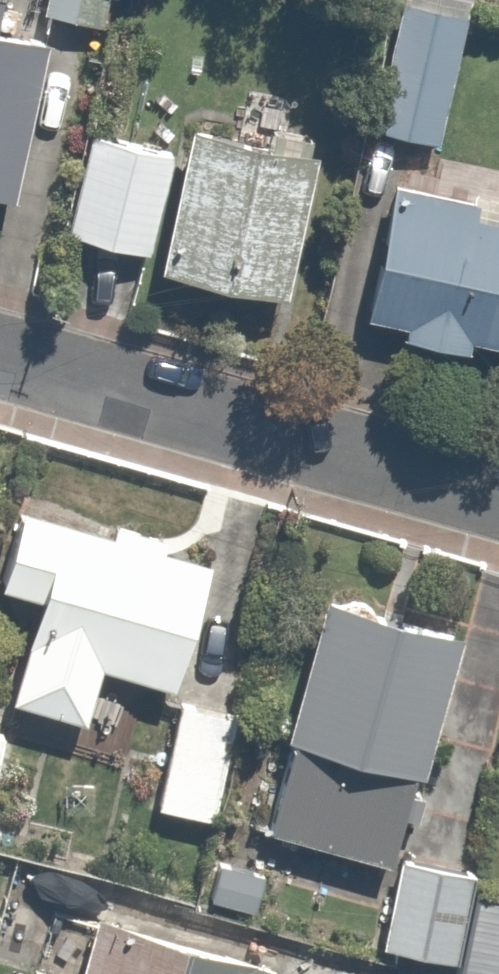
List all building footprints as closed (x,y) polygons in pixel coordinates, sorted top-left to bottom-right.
[(1,27),(6,0),(0,0),(0,194),(22,199),(54,37),(1,27)] [(18,18),(78,31),(85,0),(22,0),(18,18)] [(472,0),(403,0),(374,125),(439,140),(472,0)] [(69,231),(156,252),(153,265),(286,297),(322,147),(189,115),(181,150),(93,129),(69,231)] [(474,337),(498,342),(498,190),(390,168),(360,313),(399,321),(397,334),(472,350),(474,337)] [(207,552),(28,499),(2,585),(34,594),(4,695),(88,720),(103,671),(166,690),(207,552)] [(394,860),(450,611),(325,582),(269,832),(394,860)] [(198,820),(227,693),(180,682),(151,809),(198,820)] [(0,720),(0,789),(4,790),(15,723),(0,720)] [(456,962),(470,870),(399,859),(385,952),(456,962)] [(93,893),(69,973),(278,973),(285,948),(93,893)]
